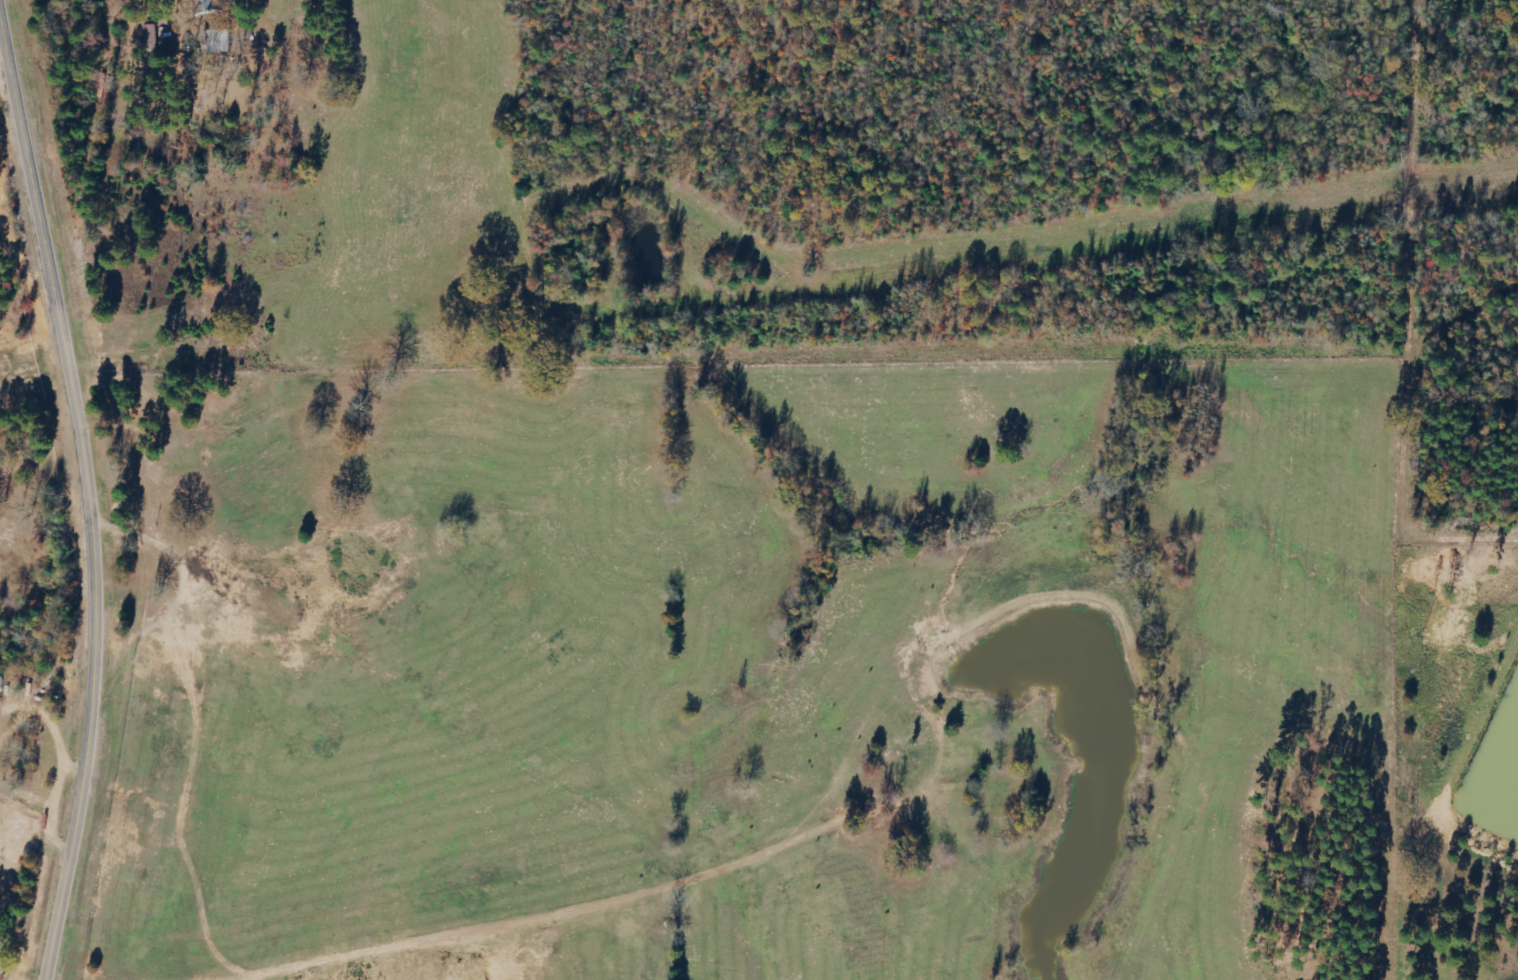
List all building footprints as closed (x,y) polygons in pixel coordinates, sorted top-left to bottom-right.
[(202,13),(220,11),(219,0),(201,0),(202,13)] [(235,52),(234,31),(207,32),(208,53),(235,52)]
